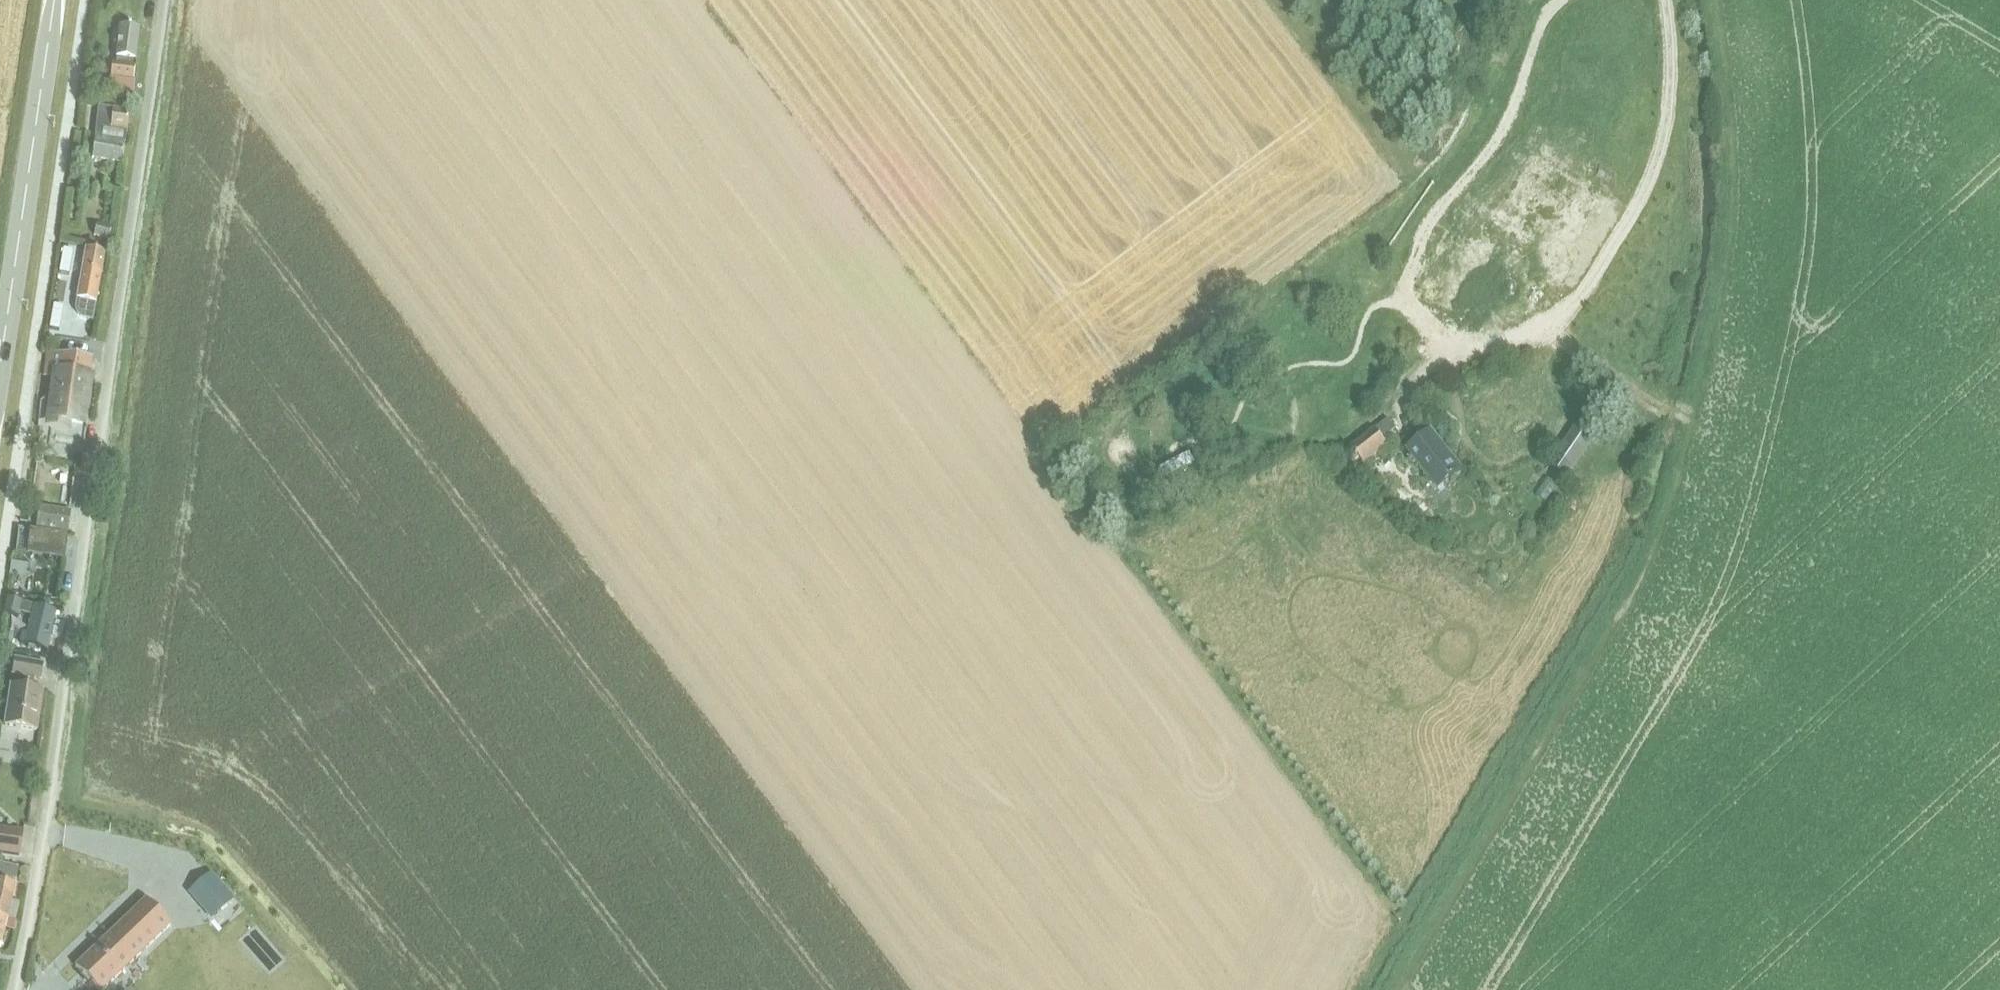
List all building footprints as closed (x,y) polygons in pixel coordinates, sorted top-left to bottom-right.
[(132,95),(139,32),(137,31),(139,20),(124,19),(123,30),(120,29),(116,67),(113,66),(111,81),(112,81),(111,92),(132,95)] [(93,134),(123,138),(124,131),(125,131),(128,112),(96,108),(93,134)] [(123,138),(93,134),(93,139),(90,160),(120,164),(123,138)] [(107,242),(109,230),(96,227),(93,239),(107,242)] [(63,251),(58,274),(68,276),(72,252),(63,251)] [(77,301),(75,312),(76,313),(80,318),(83,319),(92,321),(95,304),(103,255),(85,252),(77,301)] [(53,306),(49,330),(58,332),(62,308),(53,306)] [(44,352),(41,374),(53,376),(47,424),(83,429),(89,384),(88,383),(89,377),(92,358),(44,352)] [(1568,480),(1612,414),(1593,401),(1549,467),(1568,480)] [(1363,465),(1387,447),(1374,430),(1350,449),(1363,465)] [(1437,490),(1461,471),(1430,431),(1406,450),(1437,490)] [(39,518),(38,528),(67,532),(69,514),(59,513),(58,520),(39,518)] [(30,532),(27,556),(63,560),(65,536),(30,532)] [(7,601),(3,616),(15,618),(16,614),(31,618),(28,633),(22,631),(19,644),(45,650),(53,613),(33,609),(34,607),(7,601)] [(0,645),(0,647),(10,649),(12,640),(2,638),(0,645)] [(40,680),(42,665),(14,661),(12,676),(24,678),(22,689),(10,687),(4,727),(35,732),(41,692),(32,690),(33,679),(40,680)] [(17,829),(22,783),(0,780),(0,827),(17,829)] [(17,856),(20,832),(0,829),(0,854),(17,856)] [(7,919),(11,902),(18,868),(0,865),(0,917),(7,919)] [(210,876),(189,894),(212,922),(233,904),(210,876)] [(74,969),(94,989),(104,989),(170,927),(145,901),(74,969)] [(7,919),(4,930),(13,932),(15,921),(7,919)]
